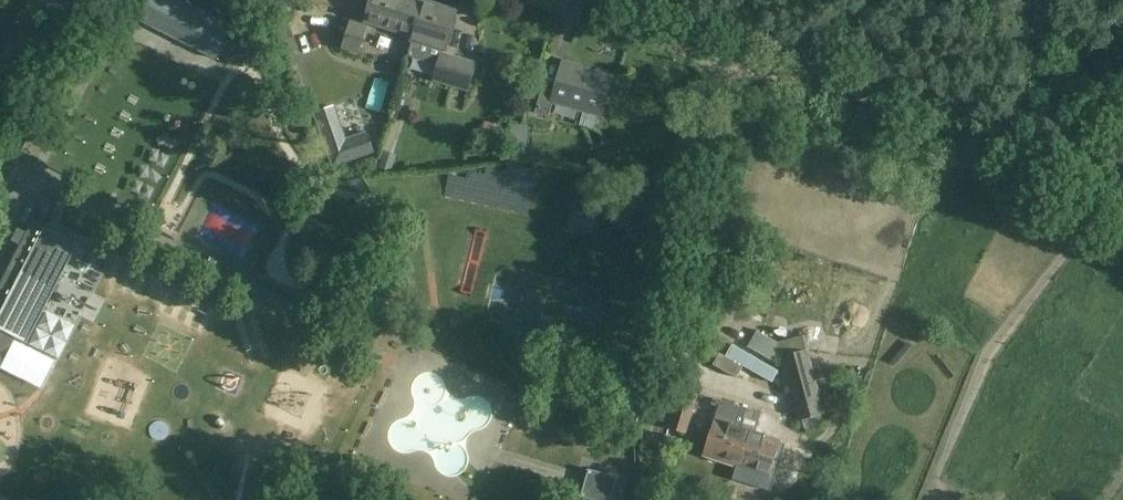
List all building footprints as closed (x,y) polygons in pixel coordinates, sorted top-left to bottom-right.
[(234,26),(182,0),(146,0),(137,18),(217,59),(234,26)] [(366,17),(413,31),(412,35),(413,36),(424,0),(371,0),(366,17)] [(413,36),(414,36),(408,57),(437,66),(433,82),(470,93),(479,62),(442,51),(444,46),(457,7),(436,0),(424,0),(413,36)] [(369,25),(351,20),(342,49),(360,54),(369,25)] [(543,88),(536,112),(550,116),(554,101),(602,114),(613,78),(579,68),(580,66),(564,62),(555,91),(543,88)] [(335,106),(316,113),(334,165),(373,152),(366,133),(347,140),(335,106)] [(597,211),(573,206),(568,226),(592,232),(597,211)] [(78,243),(69,239),(33,220),(0,285),(0,369),(16,336),(27,342),(78,243)] [(779,342),(757,329),(748,345),(776,362),(779,355),(782,356),(799,420),(826,413),(805,335),(779,342)] [(700,393),(676,386),(663,426),(688,434),(700,393)] [(720,404),(704,455),(771,476),(777,456),(781,457),(786,444),(781,442),(782,438),(754,429),(760,411),(714,397),(712,403),(717,405),(718,404),(720,404)] [(590,468),(581,496),(595,499),(611,499),(618,477),(590,468)]
